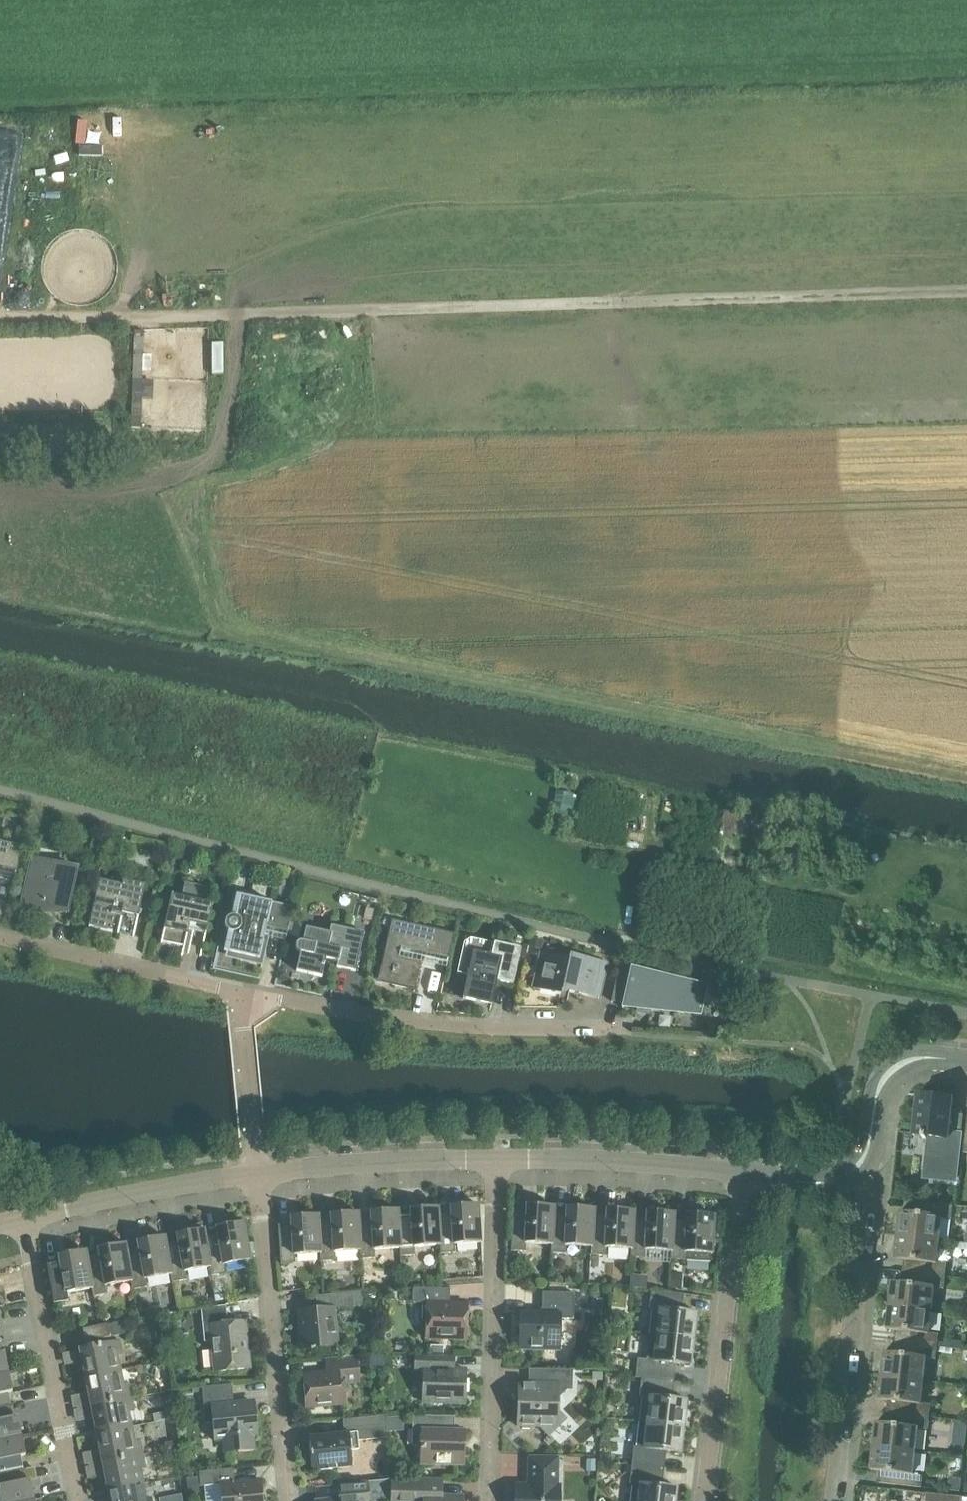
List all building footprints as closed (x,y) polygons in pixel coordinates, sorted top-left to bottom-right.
[(787,826),(785,833),(801,836),(803,829),(787,826)] [(0,840),(0,871),(16,875),(23,845),(0,840)] [(33,858),(21,911),(22,911),(23,907),(44,911),(44,912),(45,912),(46,908),(66,912),(66,913),(68,913),(78,868),(33,858)] [(92,860),(90,872),(100,874),(103,863),(92,860)] [(146,884),(123,879),(122,884),(100,879),(89,926),(113,932),(116,916),(122,917),(118,933),(119,933),(119,932),(133,935),(133,936),(134,936),(146,884)] [(184,946),(184,947),(185,948),(191,923),(207,926),(205,933),(207,933),(213,902),(212,902),(212,903),(203,901),(206,887),(207,888),(208,887),(184,881),(184,883),(185,883),(182,897),(173,895),(174,893),(172,893),(161,942),(163,943),(163,941),(184,946)] [(294,906),(240,894),(235,916),(232,916),(231,916),(229,917),(227,918),(226,920),(225,923),(225,924),(226,926),(226,928),(228,929),(229,930),(232,931),(227,950),(225,949),(224,950),(241,954),(240,960),(262,965),(261,967),(263,967),(270,932),(287,936),(294,906)] [(423,957),(448,962),(455,933),(393,919),(382,965),(396,968),(392,984),(414,989),(414,991),(415,991),(423,957)] [(297,943),(296,947),(298,950),(301,952),(297,971),(323,976),(327,958),(338,961),(337,966),(356,971),(365,933),(332,925),(330,933),(306,927),(304,941),(300,941),(297,943)] [(541,949),(543,940),(532,937),(530,946),(541,949)] [(494,943),(471,938),(464,942),(458,972),(468,975),(463,998),(487,1003),(492,980),(513,984),(522,948),(495,942),(494,943)] [(541,952),(537,970),(544,971),(540,988),(533,987),(533,988),(561,994),(562,990),(600,998),(608,962),(571,954),(569,958),(541,952)] [(633,968),(634,961),(622,958),(613,999),(614,1000),(614,999),(624,1001),(623,1007),(624,1008),(624,1006),(700,1013),(699,1014),(701,1014),(707,984),(633,968)] [(917,1107),(914,1134),(924,1136),(923,1138),(927,1138),(928,1136),(933,1136),(930,1156),(943,1158),(941,1176),(957,1178),(963,1132),(951,1131),(953,1112),(953,1106),(953,1105),(954,1098),(919,1094),(919,1095),(922,1096),(921,1104),(917,1107)] [(901,1211),(898,1235),(940,1239),(943,1217),(953,1218),(954,1205),(912,1200),(910,1212),(901,1211)] [(452,1213),(439,1214),(441,1245),(440,1245),(441,1253),(456,1252),(455,1244),(481,1242),(479,1204),(451,1206),(452,1213)] [(527,1243),(552,1244),(554,1213),(555,1213),(555,1206),(527,1204),(527,1211),(514,1211),(511,1250),(526,1251),(527,1243)] [(412,1215),(400,1216),(399,1216),(401,1247),(400,1247),(401,1256),(416,1255),(415,1246),(440,1245),(441,1245),(439,1214),(439,1206),(411,1208),(412,1215)] [(566,1253),(567,1245),(592,1246),(595,1215),(595,1208),(567,1206),(567,1214),(555,1213),(554,1213),(552,1244),(551,1252),(566,1253)] [(372,1218),(360,1219),(359,1219),(361,1250),(360,1250),(361,1258),(376,1257),(375,1249),(400,1247),(401,1247),(399,1216),(400,1216),(399,1209),(371,1211),(372,1218)] [(592,1246),(591,1255),(606,1255),(607,1247),(632,1248),(634,1217),(635,1210),(607,1209),(607,1216),(595,1215),(592,1246)] [(646,1249),(672,1251),(674,1220),(675,1220),(675,1212),(647,1211),(647,1218),(634,1217),(632,1248),(631,1257),(646,1258),(646,1249)] [(332,1221),(320,1221),(319,1222),(321,1253),(321,1261),(336,1260),(335,1252),(360,1250),(361,1250),(359,1219),(360,1219),(359,1212),(331,1214),(332,1221)] [(672,1251),(671,1259),(711,1261),(711,1253),(713,1253),(715,1215),(687,1213),(687,1220),(675,1220),(674,1220),(672,1251)] [(319,1222),(320,1221),(319,1214),(291,1216),(292,1223),(279,1224),(281,1264),(296,1263),(295,1254),(321,1253),(319,1222)] [(218,1233),(206,1236),(205,1236),(211,1266),(210,1267),(212,1275),(224,1273),(226,1272),(225,1264),(251,1259),(244,1221),(217,1226),(218,1233)] [(179,1241),(167,1243),(166,1243),(172,1274),(171,1274),(172,1282),(187,1279),(186,1271),(210,1267),(211,1266),(205,1236),(206,1236),(205,1229),(177,1234),(179,1241)] [(905,1259),(904,1271),(946,1276),(948,1263),(938,1262),(940,1239),(898,1235),(895,1258),(905,1259)] [(139,1248),(127,1250),(132,1281),(133,1289),(148,1286),(146,1278),(171,1274),(172,1274),(166,1243),(167,1243),(165,1236),(138,1241),(139,1248)] [(100,1255),(88,1257),(87,1257),(93,1288),(92,1288),(94,1296),(108,1293),(107,1285),(132,1281),(127,1250),(126,1243),(99,1248),(100,1255)] [(87,1257),(88,1257),(87,1250),(59,1255),(61,1262),(47,1264),(54,1303),(69,1301),(67,1292),(92,1288),(93,1288),(87,1257)] [(893,1281),(890,1305),(933,1310),(935,1287),(945,1288),(946,1276),(904,1271),(902,1282),(893,1281)] [(212,1275),(217,1299),(229,1296),(224,1273),(212,1275)] [(670,1274),(670,1287),(681,1287),(682,1275),(670,1274)] [(631,1286),(647,1287),(647,1278),(631,1277),(631,1286)] [(468,1303),(450,1302),(450,1288),(414,1287),(414,1302),(428,1302),(427,1338),(467,1339),(468,1303)] [(653,1309),(650,1333),(694,1339),(696,1321),(698,1318),(699,1314),(696,1310),(691,1310),(689,1312),(684,1311),(680,1307),(681,1293),(652,1290),(650,1309),(653,1309)] [(361,1291),(338,1293),(339,1307),(363,1305),(361,1291)] [(521,1313),(520,1349),(560,1349),(561,1318),(574,1319),(575,1292),(543,1291),(542,1313),(521,1313)] [(213,1341),(216,1371),(250,1368),(246,1321),(228,1323),(227,1305),(201,1307),(205,1341),(213,1341)] [(890,1305),(888,1329),(897,1330),(896,1341),(939,1346),(950,1347),(951,1342),(939,1341),(940,1333),(930,1332),(933,1310),(890,1305)] [(311,1348),(311,1350),(335,1348),(334,1346),(339,1346),(335,1307),(298,1311),(302,1349),(311,1348)] [(83,1328),(86,1342),(111,1337),(108,1323),(83,1328)] [(636,1377),(642,1378),(672,1380),(673,1367),(678,1363),(683,1364),(685,1366),(690,1367),(693,1364),(694,1359),(692,1357),(694,1339),(650,1333),(647,1359),(638,1358),(636,1377)] [(83,1361),(86,1377),(121,1370),(118,1355),(123,1354),(120,1340),(80,1347),(80,1350),(83,1349),(86,1361),(83,1361)] [(885,1352),(882,1375),(925,1380),(927,1358),(937,1359),(939,1346),(896,1341),(894,1353),(885,1352)] [(9,1372),(5,1352),(0,1353),(0,1352),(0,1374),(9,1372)] [(357,1355),(333,1358),(326,1358),(327,1372),(304,1375),(307,1407),(346,1403),(344,1383),(360,1382),(359,1370),(357,1355)] [(454,1356),(416,1355),(416,1369),(424,1369),(423,1402),(465,1403),(466,1369),(454,1368),(454,1356)] [(166,1361),(154,1363),(159,1392),(171,1390),(166,1361)] [(519,1383),(519,1394),(518,1426),(523,1426),(523,1428),(531,1428),(531,1426),(541,1426),(549,1435),(567,1419),(559,1410),(559,1396),(566,1389),(573,1390),(574,1369),(530,1368),(529,1382),(524,1382),(521,1382),(519,1382),(519,1383)] [(91,1404),(92,1405),(132,1397),(129,1383),(124,1384),(121,1370),(86,1377),(89,1392),(92,1392),(94,1403),(91,1404)] [(11,1405),(8,1393),(13,1392),(9,1372),(0,1374),(0,1407),(11,1405)] [(889,1400),(888,1412),(931,1416),(932,1404),(922,1402),(925,1380),(882,1375),(880,1399),(889,1400)] [(643,1396),(640,1421),(684,1426),(686,1408),(688,1406),(689,1401),(686,1398),(681,1397),(679,1399),(674,1399),(670,1394),(672,1380),(642,1378),(640,1396),(643,1396)] [(257,1433),(254,1408),(254,1403),(253,1402),(252,1402),(244,1402),(234,1403),(232,1383),(203,1386),(206,1423),(215,1422),(217,1437),(225,1437),(226,1450),(254,1448),(253,1434),(257,1433)] [(94,1418),(97,1434),(132,1426),(129,1412),(134,1411),(132,1397),(92,1405),(92,1406),(95,1405),(97,1417),(94,1418)] [(22,1436),(18,1416),(13,1417),(11,1405),(0,1407),(0,1440),(22,1436)] [(169,1418),(168,1412),(154,1414),(155,1421),(169,1418)] [(877,1422),(874,1446),(917,1450),(919,1428),(929,1429),(931,1416),(888,1412),(887,1423),(877,1422)] [(387,1415),(343,1419),(345,1433),(310,1436),(313,1470),(353,1466),(352,1450),(360,1449),(359,1440),(388,1437),(387,1415)] [(413,1444),(422,1446),(422,1463),(464,1464),(464,1446),(462,1446),(462,1430),(448,1430),(449,1417),(455,1417),(455,1416),(414,1415),(413,1444)] [(634,1446),(632,1464),(662,1468),(663,1454),(668,1451),(673,1451),(675,1454),(680,1454),(683,1451),(684,1447),(682,1444),(684,1426),(640,1421),(637,1446),(634,1446)] [(954,1433),(966,1434),(966,1433),(966,1422),(955,1421),(954,1433)] [(103,1461),(103,1462),(143,1454),(140,1440),(135,1441),(132,1426),(97,1434),(101,1449),(103,1449),(106,1460),(103,1461)] [(24,1469),(21,1457),(26,1456),(22,1436),(0,1440),(0,1473),(24,1469)] [(175,1448),(174,1440),(166,1442),(167,1450),(175,1448)] [(917,1450),(874,1446),(872,1469),(881,1470),(880,1482),(923,1487),(924,1474),(914,1473),(917,1450)] [(106,1475),(109,1490),(144,1483),(141,1469),(146,1468),(143,1454),(103,1462),(103,1463),(106,1463),(108,1474),(106,1475)] [(517,1484),(516,1500),(560,1500),(560,1485),(558,1485),(559,1457),(530,1456),(529,1473),(533,1473),(533,1484),(517,1484)] [(596,1460),(587,1460),(587,1472),(596,1472),(596,1460)] [(676,1495),(678,1493),(679,1489),(676,1485),(672,1485),(669,1487),(664,1486),(660,1481),(662,1468),(632,1464),(630,1483),(633,1484),(631,1500),(675,1500),(676,1495)] [(223,1500),(263,1500),(261,1479),(235,1482),(234,1468),(200,1471),(201,1485),(221,1483),(223,1500)] [(35,1499),(31,1480),(26,1480),(24,1469),(0,1473),(0,1500),(26,1500),(35,1499)] [(198,1477),(188,1479),(189,1495),(200,1494),(198,1477)] [(955,1478),(950,1483),(949,1490),(961,1491),(962,1479),(955,1478)] [(316,1500),(391,1500),(389,1479),(339,1484),(341,1498),(316,1500)] [(463,1496),(428,1496),(428,1481),(446,1481),(446,1480),(393,1479),(392,1500),(463,1500),(463,1496)] [(152,1496),(147,1497),(144,1483),(109,1490),(111,1500),(153,1500),(152,1496)] [(927,1500),(944,1500),(945,1494),(928,1492),(927,1500)]
